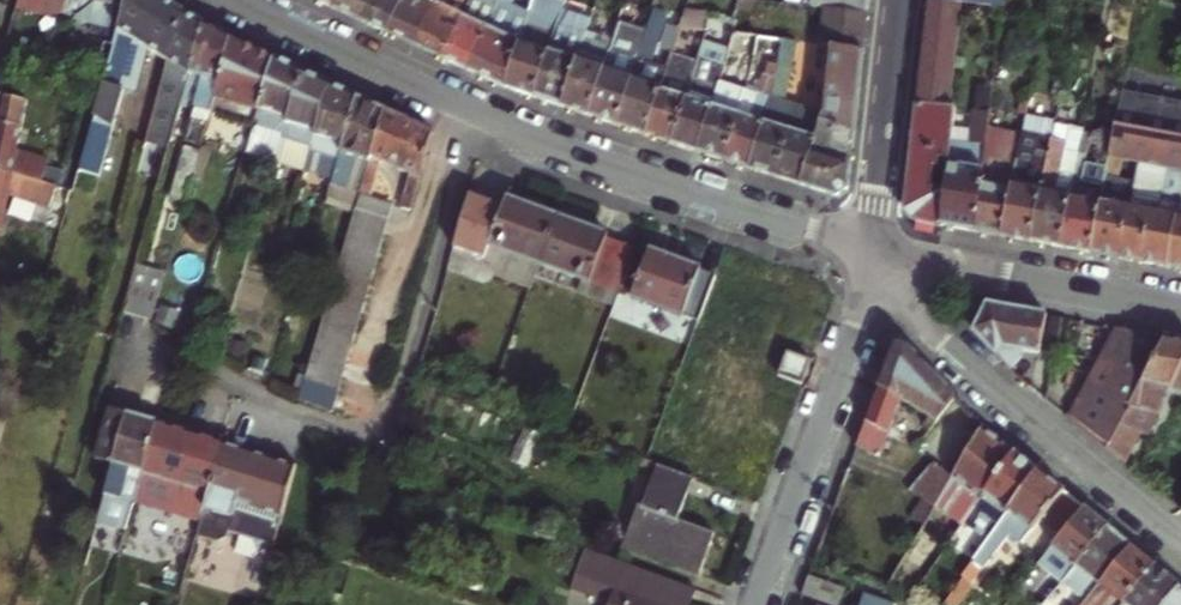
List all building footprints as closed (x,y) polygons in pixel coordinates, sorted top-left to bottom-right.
[(99,0),(18,0),(17,2),(77,19),(77,20),(98,6),(99,0)] [(84,67),(98,71),(116,9),(120,10),(124,11),(127,0),(99,0),(98,6),(77,20),(77,21),(96,27),(84,67)] [(78,170),(99,176),(124,86),(118,85),(132,36),(150,48),(167,60),(181,9),(168,0),(127,0),(124,11),(78,170)] [(335,8),(339,0),(317,0),(335,8)] [(362,21),(372,0),(339,0),(335,8),(362,21)] [(389,33),(405,0),(372,0),(362,21),(389,33)] [(389,33),(417,46),(438,0),(405,0),(389,33)] [(444,58),(471,0),(438,0),(417,46),(444,58)] [(469,70),(499,0),(471,0),(444,58),(469,70)] [(512,7),(514,0),(499,0),(469,70),(505,87),(529,14),(512,7)] [(561,9),(564,0),(533,0),(529,14),(505,87),(534,97),(561,9)] [(811,6),(826,8),(865,12),(867,0),(812,0),(811,6)] [(954,109),(950,109),(962,4),(929,0),(904,213),(911,221),(941,227),(951,142),(954,109)] [(831,45),(863,49),(867,13),(865,12),(826,8),(822,44),(831,45)] [(180,106),(182,99),(203,24),(181,9),(167,60),(145,140),(169,147),(180,106)] [(562,106),(586,32),(591,18),(561,9),(534,97),(562,106)] [(705,14),(685,11),(680,26),(704,29),(705,14)] [(671,57),(656,52),(664,27),(667,17),(653,13),(646,35),(618,125),(646,135),(671,57)] [(185,142),(201,147),(202,146),(211,111),(232,39),(203,24),(182,99),(197,103),(195,110),(185,142)] [(613,40),(589,115),(618,125),(646,35),(618,25),(613,40)] [(671,57),(672,53),(678,32),(664,27),(656,52),(671,57)] [(66,28),(60,32),(65,39),(71,35),(66,28)] [(562,106),(589,115),(613,40),(605,38),(603,43),(595,41),(597,35),(586,32),(562,106)] [(731,48),(729,56),(755,59),(759,36),(734,33),(731,48)] [(605,38),(597,35),(595,41),(603,43),(605,38)] [(138,90),(150,48),(132,36),(118,85),(124,86),(138,90)] [(43,56),(49,39),(30,53),(43,56)] [(211,111),(254,124),(274,60),(232,39),(211,111)] [(791,130),(798,106),(785,102),(798,41),(783,39),(778,66),(771,97),(751,169),(777,177),(791,130)] [(705,40),(700,54),(726,63),(729,56),(731,48),(705,40)] [(824,114),(801,184),(837,196),(847,189),(863,49),(831,45),(824,114)] [(646,135),(671,143),(698,61),(672,53),(671,57),(646,135)] [(698,152),(723,74),(726,63),(700,54),(698,61),(671,143),(698,152)] [(245,152),(277,161),(304,72),(274,58),(274,60),(254,124),(245,152)] [(724,160),(751,169),(771,97),(778,66),(768,63),(765,76),(762,75),(757,95),(756,101),(744,96),(724,160)] [(304,72),(277,161),(306,170),(331,84),(304,72)] [(698,152),(724,160),(744,96),(745,90),(727,84),(730,76),(723,74),(698,152)] [(359,97),(331,84),(306,170),(335,179),(359,97)] [(745,90),(744,96),(756,101),(757,95),(745,90)] [(1180,170),(1180,102),(1123,91),(1108,168),(1104,187),(1091,254),(1119,259),(1138,262),(1147,212),(1158,167),(1180,170)] [(28,101),(0,94),(0,170),(11,173),(16,151),(21,132),(28,101)] [(361,190),(385,109),(359,97),(335,179),(332,186),(359,195),(361,190)] [(197,103),(182,99),(180,106),(195,110),(197,103)] [(978,104),(977,110),(989,112),(990,105),(978,104)] [(791,130),(801,133),(808,109),(798,106),(791,130)] [(435,133),(385,109),(361,190),(371,194),(382,159),(411,173),(401,208),(411,213),(435,133)] [(777,177),(801,184),(824,114),(808,109),(801,133),(791,130),(777,177)] [(975,233),(988,127),(990,112),(989,112),(977,110),(973,110),(969,145),(951,142),(941,227),(975,233)] [(1021,133),(1001,237),(1030,243),(1051,138),(1054,126),(1024,121),(1021,133)] [(1069,126),(1055,123),(1054,126),(1051,138),(1030,243),(1060,248),(1073,186),(1057,183),(1069,126)] [(1069,126),(1057,183),(1073,186),(1077,165),(1084,129),(1069,126)] [(1021,133),(988,127),(975,233),(1001,237),(1021,133)] [(1084,163),(1085,163),(1090,135),(1084,133),(1077,165),(1083,167),(1084,163)] [(209,148),(202,146),(201,147),(200,152),(193,176),(201,178),(209,148)] [(169,199),(186,203),(193,176),(200,152),(184,148),(169,199)] [(16,151),(11,173),(58,185),(60,178),(46,175),(50,160),(16,151)] [(1083,167),(1080,182),(1104,187),(1108,168),(1085,163),(1084,163),(1083,167)] [(1083,167),(1077,165),(1073,186),(1060,248),(1091,254),(1104,187),(1080,182),(1083,167)] [(1158,167),(1138,262),(1168,268),(1180,199),(1180,170),(1158,167)] [(11,173),(0,170),(0,217),(1,211),(5,196),(11,173)] [(5,196),(51,209),(58,185),(11,173),(5,196)] [(332,186),(329,197),(356,207),(359,196),(359,195),(332,186)] [(355,208),(387,218),(391,206),(359,196),(356,207),(355,208)] [(538,263),(555,216),(506,198),(503,208),(471,197),(456,249),(486,260),(491,246),(538,263)] [(1168,268),(1180,270),(1180,199),(1168,268)] [(351,226),(383,236),(388,219),(387,218),(355,208),(351,226)] [(555,216),(538,263),(582,279),(617,292),(633,247),(609,239),(610,236),(555,216)] [(346,242),(378,252),(383,236),(351,226),(346,242)] [(374,267),(378,252),(346,242),(341,258),(374,267)] [(538,263),(491,246),(486,260),(497,278),(529,290),(538,263)] [(644,248),(626,296),(685,317),(696,321),(713,274),(702,270),(702,268),(644,248)] [(337,273),(370,283),(374,267),(341,258),(337,273)] [(122,311),(153,320),(167,270),(137,262),(122,311)] [(332,288),(365,298),(370,283),(337,273),(332,288)] [(617,292),(582,279),(577,295),(611,307),(617,292)] [(328,304),(360,313),(365,298),(332,288),(328,304)] [(685,317),(626,296),(618,318),(676,339),(685,317)] [(987,303),(974,331),(1009,370),(1022,357),(1023,351),(1039,354),(1046,314),(987,303)] [(323,320),(356,330),(360,313),(328,304),(323,320)] [(180,312),(162,307),(158,322),(175,327),(180,312)] [(318,337),(351,347),(356,330),(323,320),(318,337)] [(1165,337),(1117,328),(1069,419),(1107,449),(1165,337)] [(346,362),(351,347),(318,337),(314,353),(346,362)] [(1174,384),(1180,386),(1180,340),(1166,337),(1165,337),(1107,449),(1125,463),(1140,434),(1148,437),(1158,413),(1161,414),(1174,384)] [(895,347),(857,447),(883,457),(905,400),(928,421),(924,425),(929,430),(954,400),(906,344),(895,347)] [(779,375),(804,384),(813,361),(788,352),(779,375)] [(309,370),(341,379),(346,362),(314,353),(309,370)] [(336,396),(341,379),(309,370),(304,386),(336,396)] [(332,411),(336,396),(304,386),(299,401),(332,411)] [(523,388),(516,408),(527,412),(534,392),(523,388)] [(96,461),(113,466),(127,413),(112,409),(96,461)] [(127,413),(113,466),(97,524),(127,532),(136,502),(158,423),(127,413)] [(223,442),(158,423),(136,502),(201,520),(223,442)] [(937,505),(964,523),(1014,453),(982,427),(952,478),(937,505)] [(201,520),(196,537),(217,543),(227,538),(229,533),(274,545),(297,465),(223,442),(201,520)] [(989,542),(1038,472),(1014,453),(964,523),(963,525),(989,542)] [(659,465),(639,457),(637,463),(653,469),(654,467),(658,469),(659,465)] [(936,506),(937,505),(952,478),(934,463),(913,493),(936,506)] [(639,506),(625,544),(701,573),(716,535),(678,521),(694,477),(659,465),(658,469),(644,508),(639,506)] [(1048,555),(1084,509),(1038,472),(989,542),(975,562),(963,579),(945,604),(961,604),(971,590),(976,593),(1000,563),(1008,569),(1031,541),(1048,555)] [(1084,509),(1048,555),(1038,567),(1061,585),(1063,583),(1107,528),(1084,509)] [(1063,583),(1086,603),(1131,547),(1107,528),(1063,583)] [(1086,603),(1084,604),(1124,604),(1155,566),(1131,547),(1086,603)] [(587,549),(573,588),(614,603),(613,604),(689,604),(653,591),(659,576),(587,549)] [(1155,566),(1124,604),(1180,604),(1180,592),(1179,591),(1180,588),(1180,587),(1155,566)] [(689,604),(690,604),(696,589),(659,576),(653,591),(689,604)] [(809,576),(803,595),(830,604),(840,604),(846,590),(809,576)] [(866,595),(862,604),(893,604),(866,595)]
